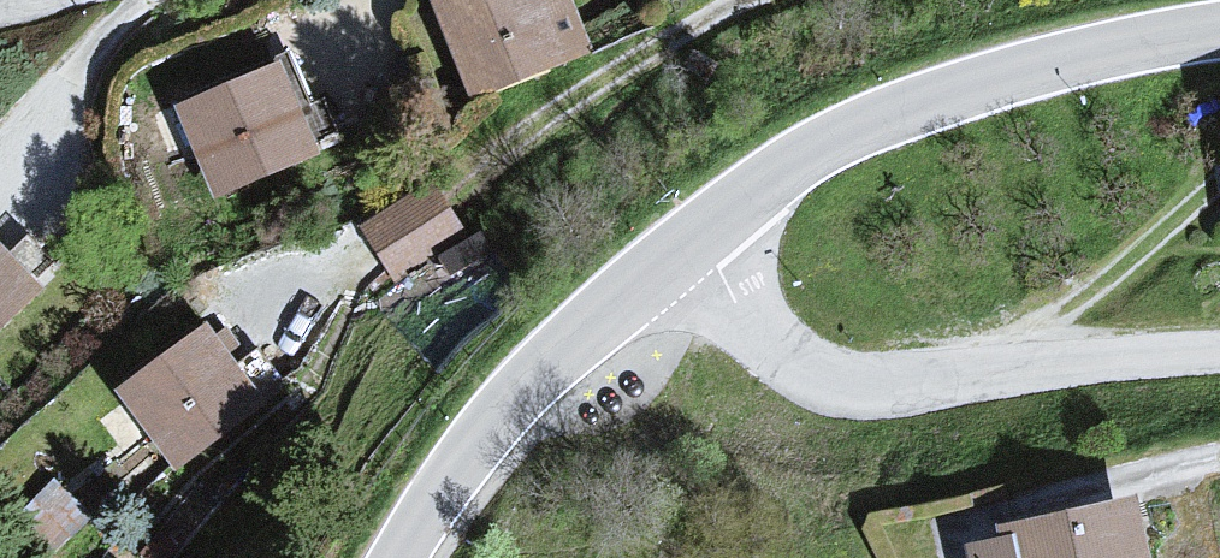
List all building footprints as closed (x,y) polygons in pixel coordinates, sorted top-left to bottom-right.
[(432,15),(476,115),(573,72),(541,0),(466,0),(432,15)] [(280,78),(179,125),(221,214),(322,166),(280,78)] [(415,201),(362,237),(407,302),(460,266),(415,201)] [(47,305),(0,255),(0,350),(47,305)] [(203,339),(118,405),(183,487),(268,421),(203,339)] [(996,539),(1001,557),(1149,557),(1137,507),(996,539)]
